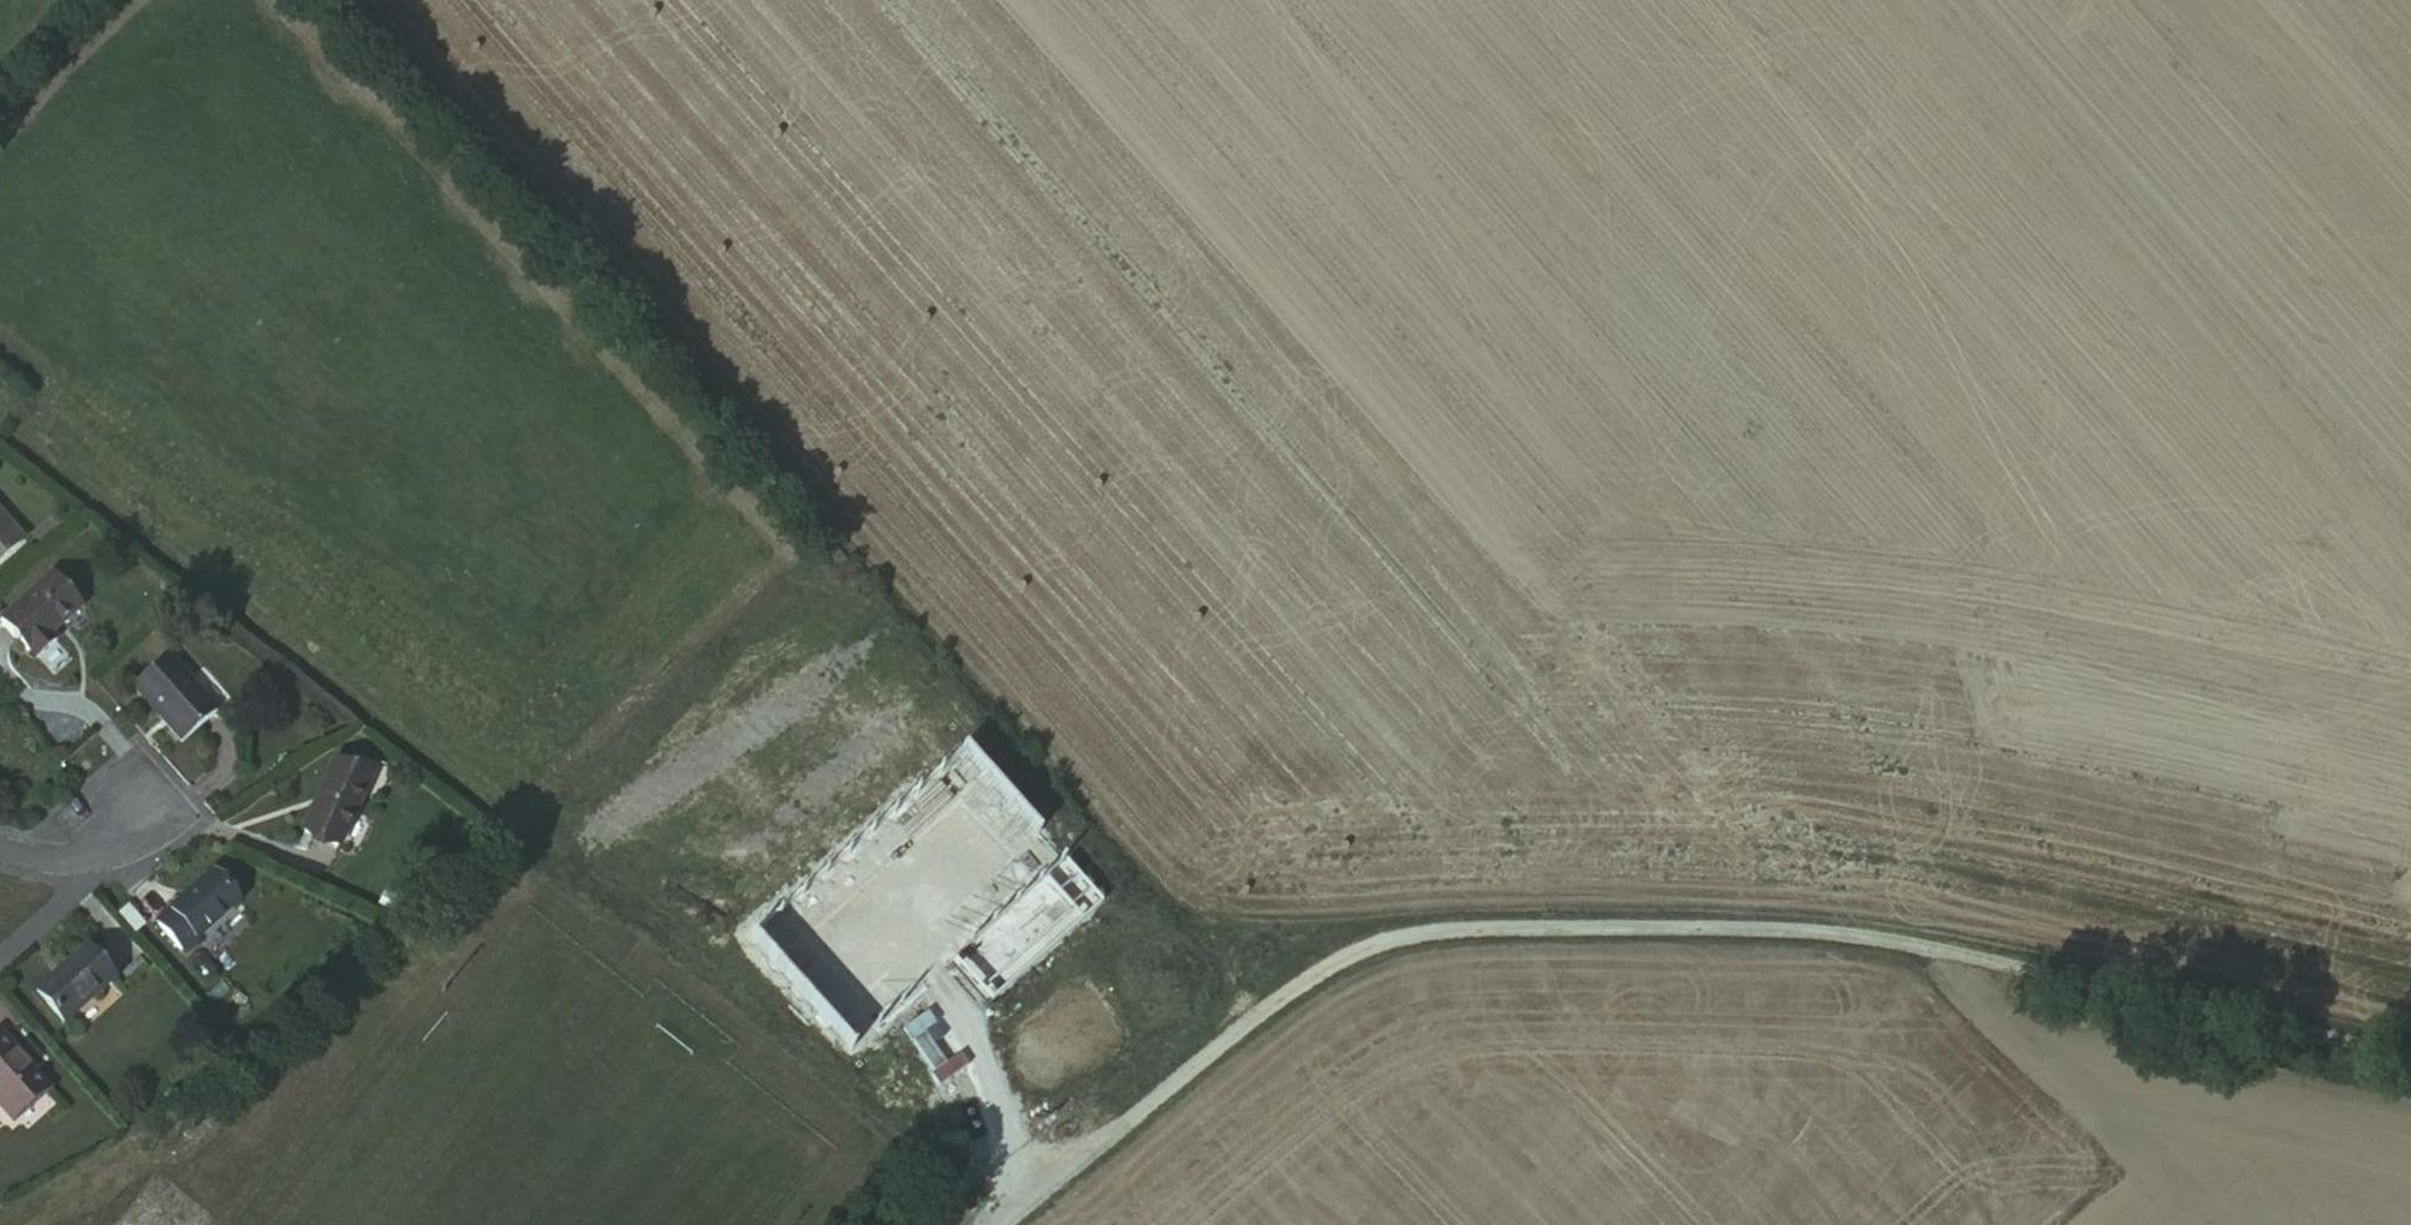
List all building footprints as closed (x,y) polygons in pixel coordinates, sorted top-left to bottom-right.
[(24,586),(0,607),(0,662),(6,670),(25,653),(19,644),(51,618),(24,586)] [(179,721),(133,666),(99,697),(142,753),(179,721)] [(309,872),(344,801),(308,783),(274,853),(309,872)] [(204,919),(182,891),(119,942),(143,972),(204,919)] [(81,999),(51,964),(3,1008),(29,1041),(81,999)] [(11,1103),(0,1090),(0,1112),(11,1103)]
